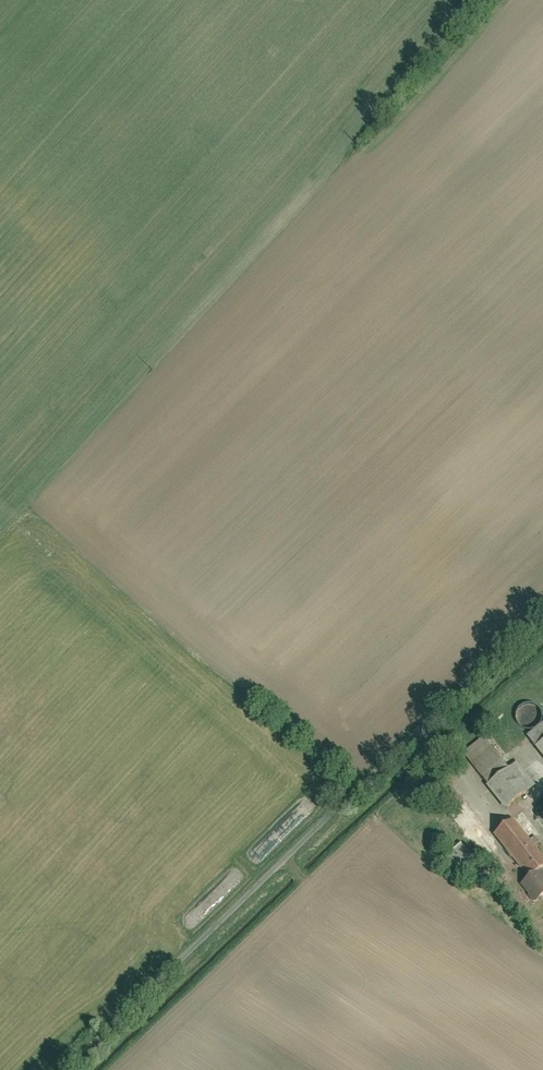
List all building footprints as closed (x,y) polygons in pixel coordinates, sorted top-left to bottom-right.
[(483,736),(461,753),(465,758),(485,783),(491,778),(506,766),(483,736)] [(533,746),(542,758),(542,739),(533,746)] [(516,761),(494,776),(511,801),(534,785),(516,761)] [(498,828),(531,874),(539,868),(542,865),(542,857),(514,817),(498,828)] [(460,843),(444,854),(451,864),(467,853),(460,843)] [(523,879),(537,898),(542,894),(542,875),(539,869),(523,879)]
